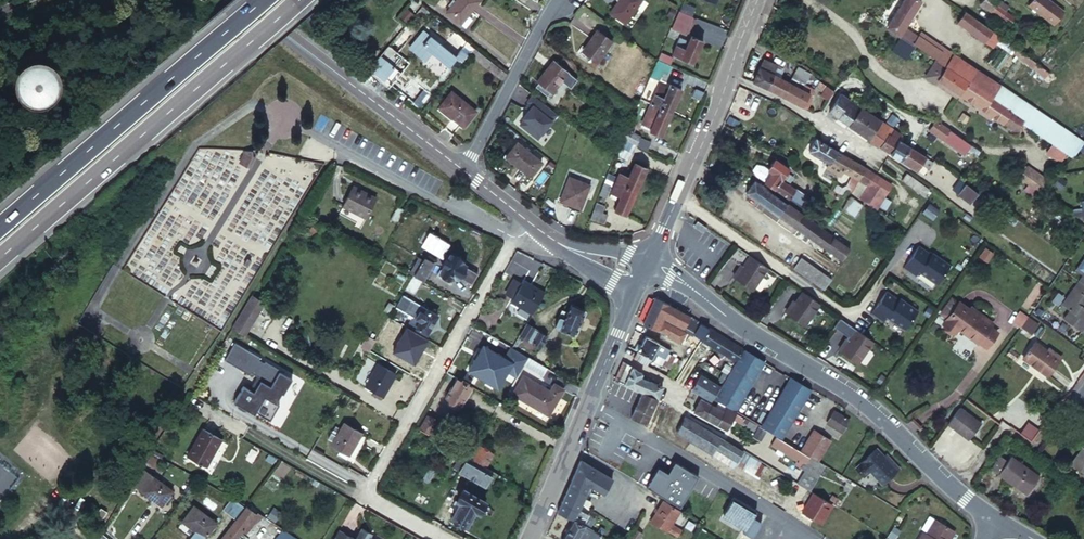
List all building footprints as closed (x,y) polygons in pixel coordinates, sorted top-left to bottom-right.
[(449,12),(463,24),(482,1),(481,0),(459,0),(449,12)] [(611,14),(625,24),(643,0),(620,0),(611,14)] [(889,27),(900,35),(905,28),(923,1),(921,0),(907,0),(889,27)] [(954,3),(950,0),(938,0),(934,6),(946,14),(947,13),(954,3)] [(981,3),(992,11),(999,2),(1001,0),(984,0),(981,3)] [(1030,7),(1054,25),(1065,11),(1051,0),(1036,0),(1030,7)] [(999,2),(992,11),(1012,26),(1014,22),(1017,19),(1007,11),(1009,10),(999,2)] [(683,3),(680,11),(692,16),(696,9),(683,3)] [(960,21),(966,12),(954,3),(947,13),(960,21)] [(694,17),(680,11),(675,21),(684,24),(690,27),(694,17)] [(993,47),(1001,36),(984,24),(966,12),(960,21),(958,23),(993,47)] [(684,24),(675,21),(672,29),(680,33),(684,24)] [(939,60),(944,53),(905,28),(900,35),(939,60)] [(599,30),(583,51),(598,62),(613,41),(599,30)] [(421,35),(410,49),(426,62),(433,53),(451,68),(459,58),(432,37),(424,31),(421,35)] [(676,46),(674,52),(672,55),(693,64),(703,41),(692,36),(686,49),(676,46)] [(444,45),(452,52),(458,45),(449,38),(444,45)] [(472,54),(476,48),(468,42),(465,46),(469,49),(465,53),(470,56),(472,54)] [(1044,67),(1040,64),(1016,47),(1012,53),(1040,73),(1044,67)] [(508,74),(476,48),(472,54),(505,80),(508,74)] [(940,61),(939,62),(948,68),(956,56),(947,49),(944,53),(939,60),(940,61)] [(1066,65),(1049,51),(1040,64),(1044,67),(1057,77),(1066,65)] [(969,83),(979,90),(988,77),(956,56),(948,68),(969,83)] [(382,57),(372,69),(381,77),(386,80),(395,68),(382,57)] [(672,66),(659,60),(655,69),(664,73),(668,75),(672,66)] [(765,60),(755,82),(786,98),(789,91),(796,94),(799,88),(791,83),(775,75),(779,65),(765,60)] [(948,68),(939,62),(940,61),(939,60),(927,77),(937,84),(939,81),(948,68)] [(555,61),(538,81),(552,93),(569,73),(555,61)] [(36,105),(53,104),(65,92),(65,75),(52,63),(35,64),(23,76),(24,93),(36,105)] [(827,79),(838,87),(847,75),(836,67),(827,79)] [(1057,77),(1044,67),(1040,73),(1044,76),(1042,79),(1051,85),(1057,77)] [(812,75),(800,68),(793,81),(805,87),(812,75)] [(969,83),(948,68),(939,81),(961,96),(969,83)] [(664,73),(655,69),(651,77),(661,81),(664,73)] [(992,99),(1000,87),(1001,86),(988,77),(979,90),(992,99)] [(813,86),(823,92),(827,86),(818,79),(815,82),(813,86)] [(805,87),(793,81),(791,83),(799,88),(804,90),(805,87)] [(961,96),(939,81),(937,84),(959,99),(961,96)] [(1011,113),(992,99),(979,90),(969,83),(961,96),(1004,125),(1012,113),(1011,113)] [(652,100),(650,104),(661,108),(672,113),(682,90),(671,85),(665,99),(655,94),(652,100)] [(821,94),(829,100),(835,92),(827,86),(823,92),(821,94)] [(1012,113),(1024,121),(1032,109),(1000,87),(992,99),(1011,113),(1012,113)] [(789,91),(786,98),(804,108),(811,94),(804,90),(799,88),(796,94),(789,91)] [(454,92),(441,108),(465,127),(477,112),(454,92)] [(843,93),(830,112),(839,118),(851,99),(843,93)] [(534,95),(525,107),(531,111),(520,125),(538,140),(558,114),(534,95)] [(851,99),(839,118),(849,125),(862,106),(851,99)] [(644,118),(654,122),(661,108),(650,104),(649,108),(644,118)] [(873,113),(862,106),(849,125),(860,132),(873,113)] [(661,136),(672,113),(661,108),(654,122),(650,132),(661,136)] [(873,113),(860,132),(870,139),(883,120),(873,113)] [(1022,124),(1024,121),(1012,113),(1004,125),(1016,133),(1022,124)] [(1046,116),(1034,132),(1063,153),(1075,137),(1046,116)] [(894,127),(883,120),(870,139),(881,146),(894,127)] [(941,125),(936,121),(930,131),(966,156),(972,146),(941,125)] [(631,124),(628,130),(636,133),(639,127),(631,124)] [(881,146),(891,153),(892,152),(900,139),(903,134),(894,127),(881,146)] [(638,144),(642,135),(636,133),(628,130),(624,138),(638,144)] [(634,152),(638,144),(624,138),(621,146),(629,150),(634,152)] [(839,152),(818,139),(810,150),(832,164),(839,152)] [(911,147),(900,139),(892,152),(903,160),(911,147)] [(519,142),(507,157),(531,176),(543,161),(519,142)] [(626,158),(629,150),(621,146),(617,154),(626,158)] [(242,147),(236,160),(248,166),(255,153),(242,147)] [(911,147),(903,160),(919,171),(927,158),(911,147)] [(839,152),(832,164),(860,181),(866,171),(867,170),(839,152)] [(927,158),(919,171),(924,174),(933,161),(927,158)] [(772,173),(765,183),(776,190),(781,181),(789,169),(776,160),(768,170),(772,173)] [(618,180),(617,183),(637,191),(647,168),(636,163),(630,178),(621,173),(618,180)] [(1029,165),(1019,177),(1037,190),(1046,178),(1029,165)] [(866,171),(860,181),(869,186),(875,177),(866,171)] [(609,172),(607,178),(614,181),(616,179),(617,176),(609,172)] [(875,209),(890,188),(875,177),(869,186),(860,198),(875,209)] [(1059,177),(1053,184),(1060,189),(1065,182),(1059,177)] [(569,179),(561,200),(582,208),(590,186),(569,179)] [(781,181),(776,190),(790,199),(795,191),(781,181)] [(967,181),(958,194),(971,203),(975,197),(979,191),(967,181)] [(755,182),(747,193),(774,215),(780,219),(784,221),(842,261),(850,251),(842,245),(765,191),(766,189),(755,182)] [(617,183),(616,186),(612,193),(621,197),(615,211),(626,216),(637,191),(617,183)] [(925,195),(929,189),(918,183),(914,189),(925,195)] [(382,199),(359,188),(348,209),(372,221),(382,199)] [(795,191),(790,199),(795,203),(799,198),(803,192),(797,188),(795,191)] [(809,196),(803,192),(799,198),(805,202),(809,196)] [(594,210),(603,214),(606,207),(597,204),(594,210)] [(819,204),(813,215),(826,223),(833,213),(819,204)] [(394,223),(402,227),(409,214),(402,210),(394,223)] [(603,214),(594,210),(591,219),(604,225),(608,215),(603,214)] [(1071,214),(1083,222),(1083,211),(1071,214)] [(708,227),(698,220),(694,226),(704,233),(708,227)] [(423,244),(447,258),(450,259),(453,253),(447,250),(452,240),(432,228),(423,244)] [(843,243),(842,245),(850,251),(842,261),(847,265),(856,252),(843,243)] [(916,276),(920,272),(942,286),(952,263),(933,253),(930,254),(919,248),(905,266),(916,276)] [(463,259),(453,253),(450,259),(447,258),(444,263),(447,264),(442,271),(453,277),(456,273),(474,283),(479,273),(461,263),(463,259)] [(833,278),(814,266),(816,263),(803,255),(793,269),(825,290),(833,278)] [(752,256),(744,267),(737,277),(753,288),(768,267),(752,256)] [(435,264),(426,259),(424,263),(419,260),(415,267),(420,270),(417,275),(418,276),(426,280),(435,264)] [(741,266),(735,275),(737,277),(744,267),(741,266)] [(1075,281),(1083,287),(1083,268),(1075,281)] [(511,300),(521,282),(514,278),(504,296),(511,300)] [(544,292),(523,280),(521,282),(511,300),(510,303),(531,315),(544,292)] [(1069,288),(1083,299),(1083,287),(1075,281),(1069,288)] [(1058,305),(1066,311),(1061,318),(1080,332),(1083,327),(1083,313),(1081,311),(1083,307),(1083,299),(1069,288),(1058,305)] [(872,313),(882,323),(888,318),(908,333),(919,309),(901,298),(899,299),(887,291),(872,313)] [(821,304),(804,292),(796,303),(789,314),(805,325),(821,304)] [(251,295),(231,328),(246,337),(266,304),(251,295)] [(407,296),(400,308),(407,312),(414,301),(407,296)] [(666,303),(655,299),(644,326),(659,332),(659,330),(670,335),(669,336),(683,342),(688,331),(680,327),(682,324),(686,326),(692,316),(681,312),(675,308),(671,306),(669,305),(666,303)] [(789,314),(796,303),(793,301),(786,311),(789,314)] [(559,315),(553,326),(560,329),(559,330),(573,336),(573,334),(577,335),(587,311),(584,310),(585,308),(571,302),(564,318),(559,315)] [(960,303),(943,325),(954,333),(958,329),(977,343),(978,342),(989,326),(990,325),(970,311),(960,303)] [(972,308),(970,311),(990,325),(992,322),(972,308)] [(416,312),(410,322),(428,332),(437,316),(427,310),(425,314),(421,311),(419,314),(416,312)] [(1016,314),(1012,320),(1018,325),(1022,318),(1016,314)] [(695,334),(702,323),(692,316),(686,326),(682,324),(680,327),(688,331),(695,335),(695,334)] [(1018,325),(1025,330),(1029,323),(1022,318),(1018,325)] [(736,362),(744,350),(731,341),(702,323),(695,334),(702,338),(701,340),(735,361),(736,362)] [(996,331),(989,326),(978,342),(985,347),(996,331)] [(524,327),(518,339),(520,340),(524,342),(530,332),(530,331),(524,327)] [(874,343),(857,330),(849,342),(841,352),(858,364),(874,343)] [(543,339),(530,332),(524,342),(531,346),(537,350),(543,339)] [(647,335),(638,352),(652,359),(655,361),(657,357),(654,356),(656,352),(661,343),(647,335)] [(396,349),(380,340),(373,352),(389,361),(396,349)] [(524,342),(520,340),(519,342),(520,346),(526,350),(530,349),(531,346),(524,342)] [(841,352),(849,342),(846,340),(839,351),(841,352)] [(1034,342),(1022,358),(1048,377),(1059,361),(1047,352),(1034,342)] [(671,348),(661,343),(656,352),(666,358),(671,348)] [(267,364),(262,360),(263,358),(238,344),(228,361),(253,376),(254,374),(264,380),(257,393),(246,387),(237,404),(257,416),(259,414),(273,423),(282,406),(277,403),(283,393),(286,395),(295,380),(283,373),(284,371),(268,362),(267,364)] [(1049,349),(1047,352),(1059,361),(1062,358),(1049,349)] [(764,363),(744,350),(736,362),(714,397),(722,402),(735,410),(764,363)] [(652,359),(638,352),(636,355),(635,359),(638,360),(649,366),(652,359)] [(548,368),(526,355),(522,363),(544,376),(548,368)] [(685,377),(688,370),(693,361),(685,357),(677,372),(685,377)] [(622,361),(615,380),(625,385),(634,368),(622,361)] [(693,361),(688,370),(698,375),(703,366),(693,361)] [(379,365),(367,387),(384,396),(396,375),(379,365)] [(454,365),(449,374),(453,376),(459,367),(454,365)] [(644,393),(658,400),(664,387),(642,378),(644,374),(634,368),(625,385),(644,393)] [(696,392),(703,378),(698,375),(688,370),(685,377),(681,384),(693,390),(696,392)] [(677,372),(673,379),(681,384),(685,377),(677,372)] [(521,376),(510,394),(547,417),(564,389),(554,383),(548,392),(521,376)] [(719,387),(703,378),(696,392),(704,396),(711,400),(713,397),(719,387)] [(811,391),(790,378),(761,426),(764,428),(766,430),(782,439),(794,419),(803,405),(804,403),(809,395),(811,391)] [(473,387),(458,379),(449,396),(464,404),(473,387)] [(658,400),(644,393),(632,418),(638,420),(647,424),(652,413),(658,400)] [(809,395),(804,403),(807,405),(812,397),(809,395)] [(711,400),(704,396),(702,399),(719,408),(722,402),(714,397),(713,397),(711,400)] [(702,399),(695,412),(720,425),(726,415),(727,413),(719,408),(702,399)] [(754,422),(740,414),(735,410),(722,402),(719,408),(727,413),(733,416),(731,418),(749,430),(754,422)] [(959,407),(948,422),(970,439),(981,424),(959,407)] [(834,412),(827,424),(839,432),(842,434),(850,421),(834,412)] [(726,415),(720,425),(726,429),(731,418),(726,415)] [(429,417),(422,430),(430,435),(438,422),(429,417)] [(723,439),(686,417),(676,433),(712,456),(716,449),(723,439)] [(794,419),(782,439),(784,441),(788,433),(796,421),(794,419)] [(796,421),(788,433),(801,441),(808,428),(796,421)] [(1029,422),(1021,433),(1033,441),(1040,430),(1029,422)] [(346,424),(332,446),(350,456),(363,434),(346,424)] [(207,429),(189,456),(208,469),(227,442),(207,429)] [(812,432),(800,450),(805,453),(817,460),(828,443),(812,432)] [(788,433),(784,441),(796,448),(801,441),(788,433)] [(820,470),(823,466),(805,454),(804,456),(776,438),(771,446),(777,449),(784,454),(797,462),(802,466),(817,475),(820,470)] [(723,439),(716,449),(737,462),(743,452),(723,439)] [(478,447),(472,459),(486,467),(487,468),(494,456),(478,447)] [(784,454),(777,449),(775,453),(782,458),(784,454)] [(876,449),(856,468),(863,477),(869,471),(881,485),(896,471),(883,458),(876,449)] [(1069,466),(1083,476),(1083,455),(1079,452),(1069,466)] [(886,455),(883,458),(896,471),(899,468),(886,455)] [(751,456),(744,469),(758,476),(765,463),(751,456)] [(472,459),(470,458),(461,471),(487,486),(493,476),(484,470),(486,467),(472,459)] [(1011,458),(999,475),(1027,496),(1039,478),(1011,458)] [(579,461),(574,475),(600,491),(608,479),(579,461)] [(496,472),(487,468),(486,467),(484,470),(493,476),(496,472)] [(155,477),(143,469),(134,484),(144,492),(155,477)] [(155,477),(144,492),(163,506),(174,491),(155,477)] [(809,481),(804,488),(807,490),(811,493),(816,485),(812,482),(809,481)] [(588,494),(570,483),(569,487),(567,492),(565,496),(583,504),(588,494)] [(470,492),(460,508),(464,510),(457,522),(470,530),(478,516),(483,518),(491,504),(470,492)] [(836,508),(815,495),(804,515),(824,528),(836,508)] [(565,496),(558,512),(575,519),(577,519),(581,509),(583,504),(565,496)] [(235,504),(228,500),(221,512),(237,522),(246,511),(235,504)] [(724,518),(748,533),(759,515),(735,500),(724,518)] [(651,523),(668,533),(673,525),(674,523),(680,513),(662,503),(651,523)] [(196,506),(184,522),(179,528),(192,538),(197,531),(208,538),(220,523),(196,506)] [(581,509),(577,519),(585,523),(591,515),(581,509)] [(246,511),(237,522),(228,534),(235,538),(241,538),(242,537),(250,527),(255,521),(256,519),(246,511)] [(686,518),(680,513),(674,523),(681,527),(686,518)] [(925,530),(924,531),(927,532),(935,518),(930,514),(921,528),(925,530)] [(597,519),(591,515),(585,523),(587,524),(589,525),(592,527),(597,519)] [(920,538),(950,538),(955,530),(935,518),(927,532),(924,531),(920,538)] [(564,538),(580,538),(589,525),(587,524),(577,519),(575,519),(564,538)] [(259,525),(255,521),(250,527),(252,530),(259,525)] [(682,530),(673,525),(668,533),(677,538),(682,530)] [(632,538),(640,538),(645,532),(638,528),(632,538)] [(296,537),(283,529),(276,538),(295,538),(296,537)] [(373,534),(363,529),(358,538),(373,538),(371,538),(373,534)]
